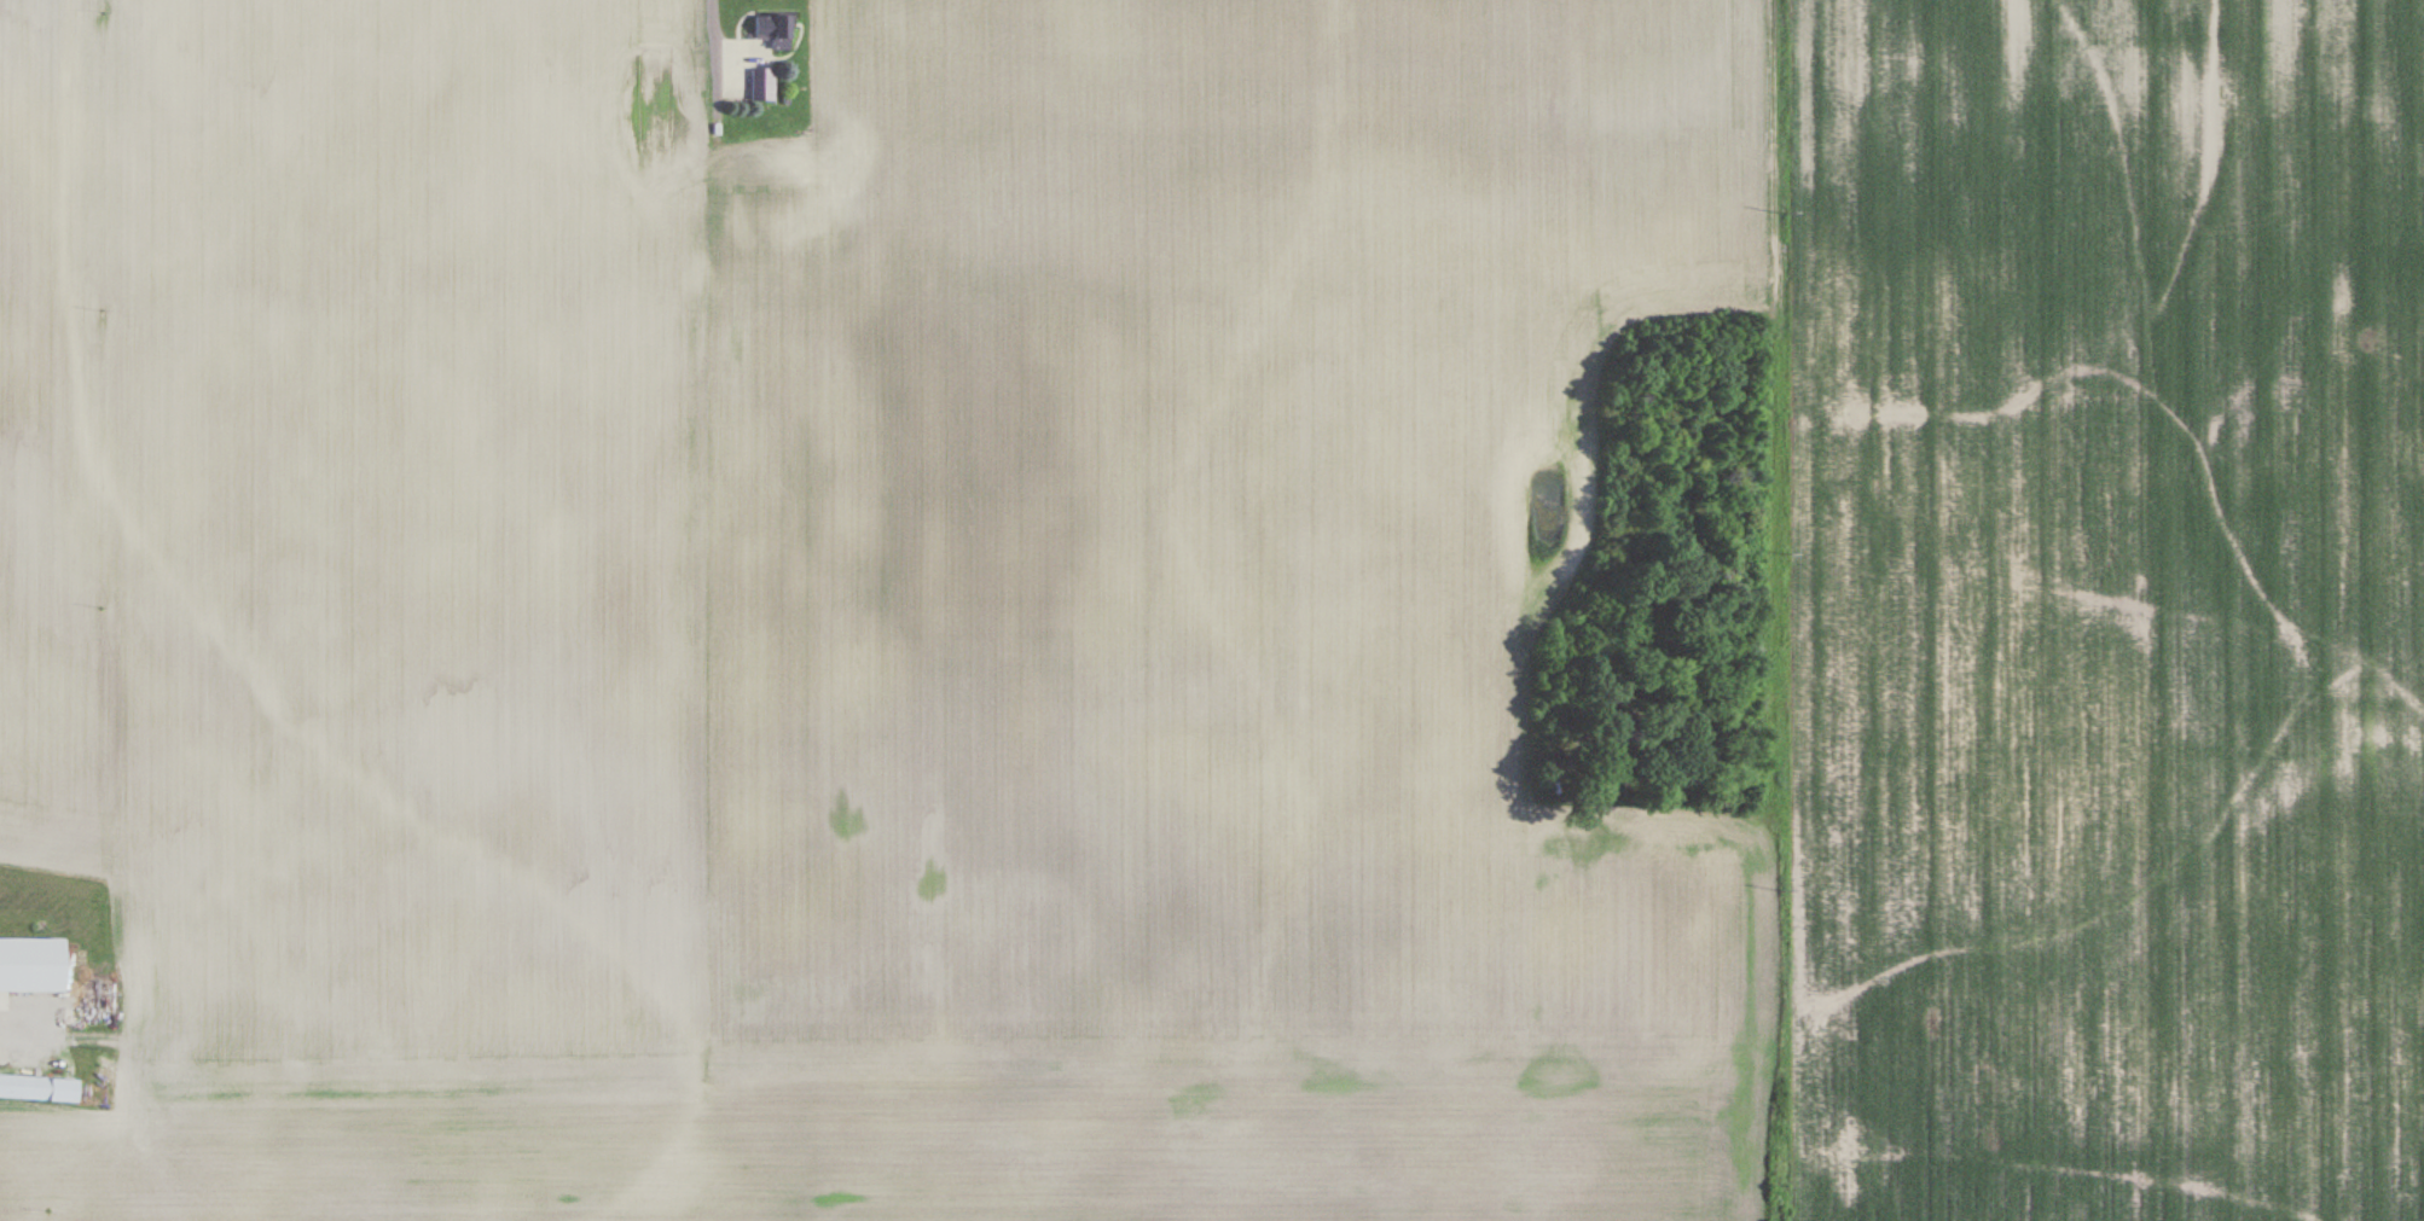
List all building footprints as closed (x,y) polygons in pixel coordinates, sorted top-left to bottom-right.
[(788,15),(755,15),(755,39),(773,39),(773,51),(788,51),(788,15)] [(752,102),(773,102),(773,70),(752,70),(752,102)] [(0,941),(0,993),(64,993),(64,941),(0,941)] [(0,1076),(0,1099),(77,1103),(78,1080),(0,1076)]
